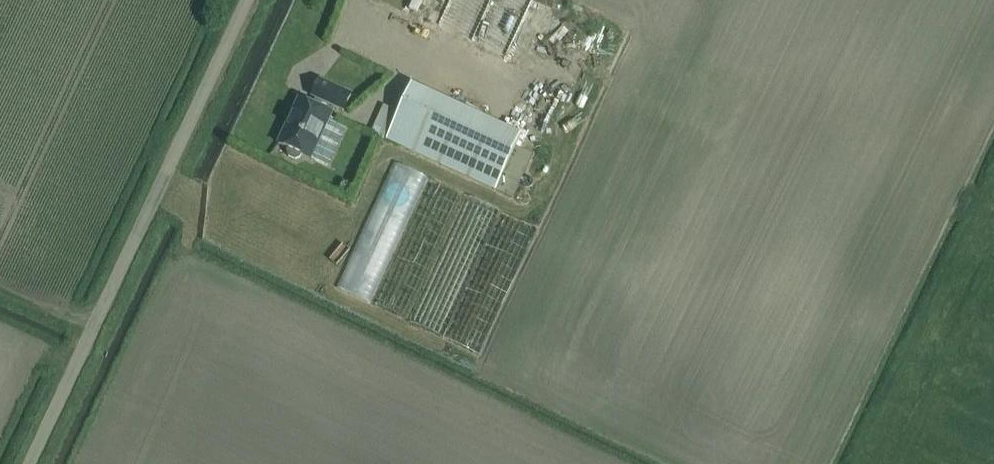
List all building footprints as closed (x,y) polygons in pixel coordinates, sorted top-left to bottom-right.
[(528,12),(518,35),(531,41),(541,18),(528,12)] [(278,143),(285,146),(288,147),(287,151),(288,155),(295,159),(300,157),(302,154),(304,155),(311,158),(332,113),(329,112),(333,105),(343,110),(351,94),(320,79),(312,96),(316,97),(313,105),(299,98),(278,143)] [(521,134),(456,104),(412,83),(386,139),(496,190),(521,134)] [(343,160),(363,118),(347,111),(328,153),(343,160)] [(404,155),(356,281),(388,293),(436,167),(404,155)] [(496,230),(508,201),(483,190),(471,220),(496,230)] [(433,278),(418,313),(480,340),(487,339),(496,317),(495,304),(505,302),(503,286),(504,282),(502,263),(488,257),(495,242),(471,231),(460,233),(454,248),(437,250),(450,255),(443,271),(446,273),(426,275),(433,278)]
